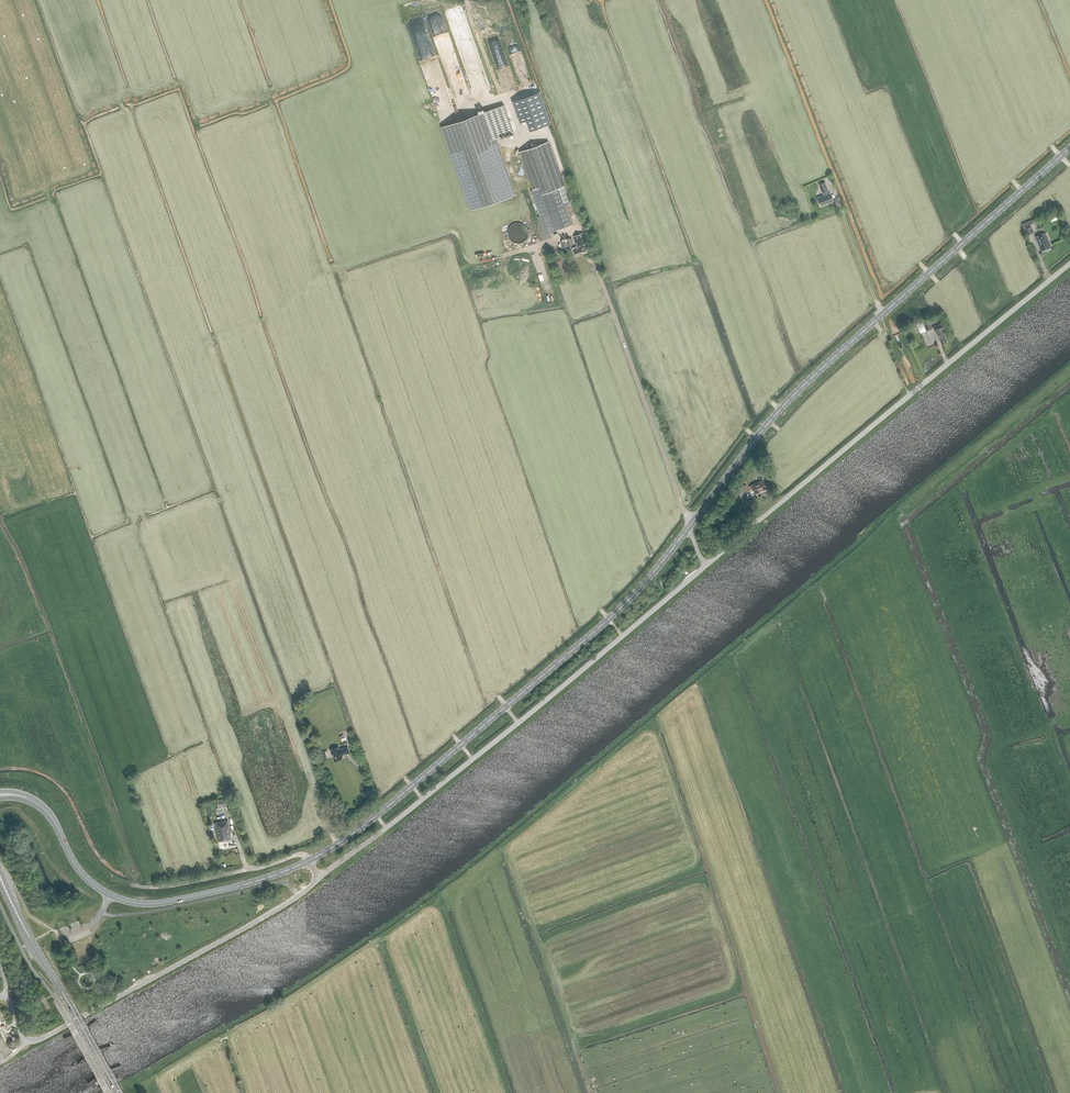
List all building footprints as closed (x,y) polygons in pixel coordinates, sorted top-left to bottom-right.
[(498,35),(493,14),(483,16),(489,38),(498,35)] [(424,16),(408,21),(416,45),(418,44),(417,40),(426,37),(425,34),(425,35),(424,33),(428,32),(430,40),(432,39),(424,16)] [(539,92),(513,102),(520,122),(526,120),(530,130),(550,123),(539,92)] [(512,195),(492,139),(513,131),(504,105),(443,127),(472,209),(512,195)] [(550,233),(572,225),(564,202),(568,200),(548,142),(520,151),(533,189),(532,190),(540,215),(537,216),(545,239),(552,237),(550,233)] [(825,182),(819,185),(822,193),(823,195),(817,198),(821,206),(822,206),(824,205),(825,204),(833,201),(830,193),(827,194),(826,191),(828,190),(825,182)] [(508,234),(508,237),(509,239),(512,241),(514,243),(517,244),(520,243),(523,242),(525,241),(527,238),(528,236),(528,233),(528,230),(526,227),(524,225),(522,224),(519,223),(516,223),(513,224),(511,226),(509,228),(508,231),(508,234)] [(1029,224),(1024,226),(1027,235),(1034,232),(1033,230),(1031,231),(1029,224)] [(583,254),(588,252),(586,247),(587,246),(583,233),(573,236),(576,246),(571,248),(572,251),(573,251),(575,256),(583,253),(583,254)] [(1035,237),(1041,251),(1051,247),(1045,233),(1035,237)] [(573,245),(571,238),(561,241),(563,248),(573,245)] [(928,319),(923,322),(926,330),(932,328),(928,319)] [(941,323),(933,327),(935,332),(937,332),(942,344),(946,342),(941,330),(944,329),(941,323)] [(748,487),(747,484),(746,481),(741,483),(745,492),(753,489),(755,494),(767,488),(763,480),(748,487)] [(342,756),(350,753),(347,747),(339,749),(339,747),(330,750),(334,761),(343,758),(342,756)] [(225,806),(224,799),(216,800),(218,808),(225,806)] [(214,823),(216,835),(217,835),(218,840),(230,838),(229,833),(230,833),(229,828),(228,821),(227,821),(227,820),(215,822),(215,823),(214,823)] [(73,1031),(71,1032),(73,1036),(88,1028),(85,1024),(73,1031)] [(99,1049),(85,1057),(87,1062),(102,1054),(99,1049)] [(110,1069),(96,1077),(102,1089),(117,1081),(110,1069)]
